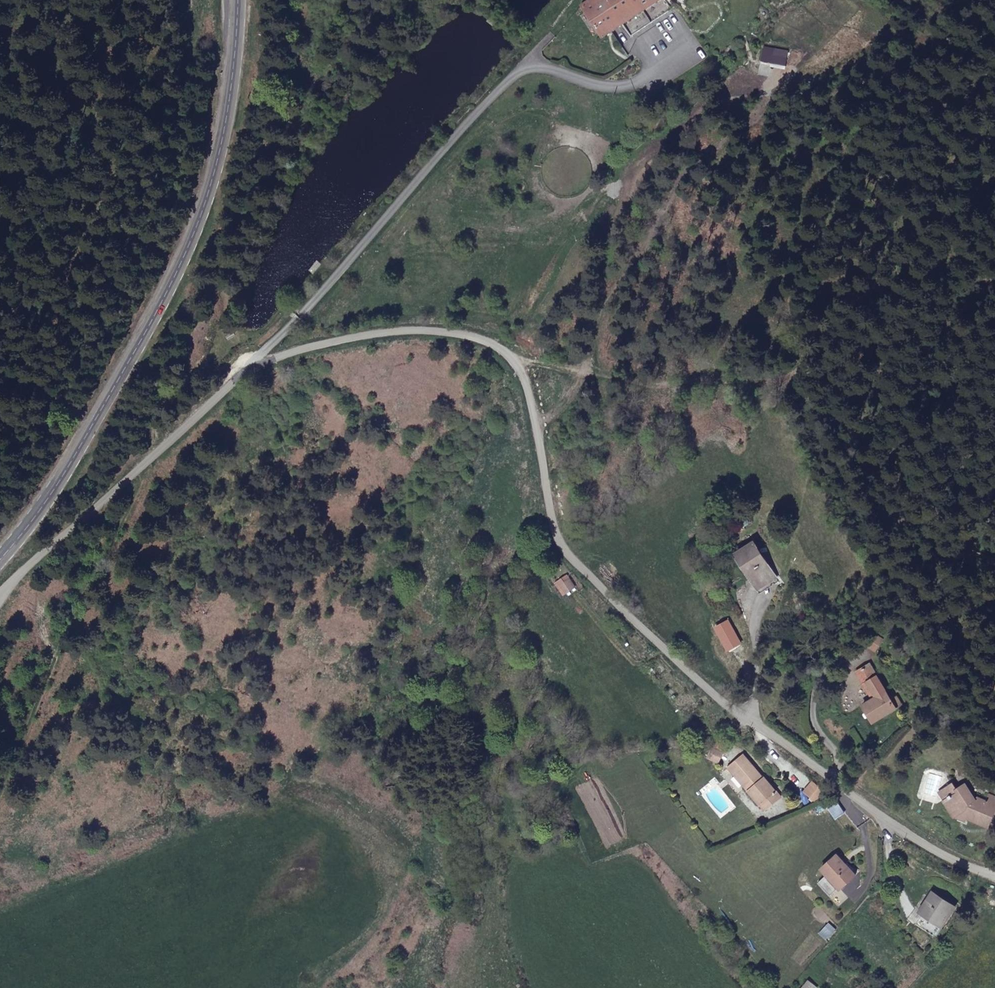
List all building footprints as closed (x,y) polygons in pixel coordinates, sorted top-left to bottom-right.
[(659,0),(592,0),(580,8),(600,39),(620,26),(659,0)] [(620,26),(625,34),(680,0),(659,0),(620,26)] [(618,52),(611,57),(615,62),(622,58),(618,52)] [(778,570),(762,544),(746,554),(762,580),(778,570)] [(574,575),(564,582),(569,591),(580,584),(574,575)] [(866,637),(878,646),(886,635),(874,626),(866,637)] [(874,717),(899,703),(903,700),(899,693),(892,696),(872,660),(860,667),(873,690),(877,689),(879,693),(875,695),(864,701),(874,717)] [(759,796),(777,785),(770,778),(768,778),(748,755),(737,765),(754,782),(750,786),(759,796)] [(754,782),(737,765),(734,768),(750,786),(754,782)] [(782,793),(777,785),(759,796),(768,806),(782,793)] [(939,793),(944,801),(943,802),(954,819),(959,817),(989,830),(994,815),(994,804),(986,800),(985,804),(976,801),(973,802),(964,786),(956,790),(954,785),(939,793)] [(788,800),(782,793),(768,806),(772,812),(788,800)] [(822,872),(841,893),(856,878),(838,857),(822,872)] [(936,898),(925,913),(942,927),(954,912),(936,898)] [(804,987),(819,987),(820,986),(812,979),(804,987)]
